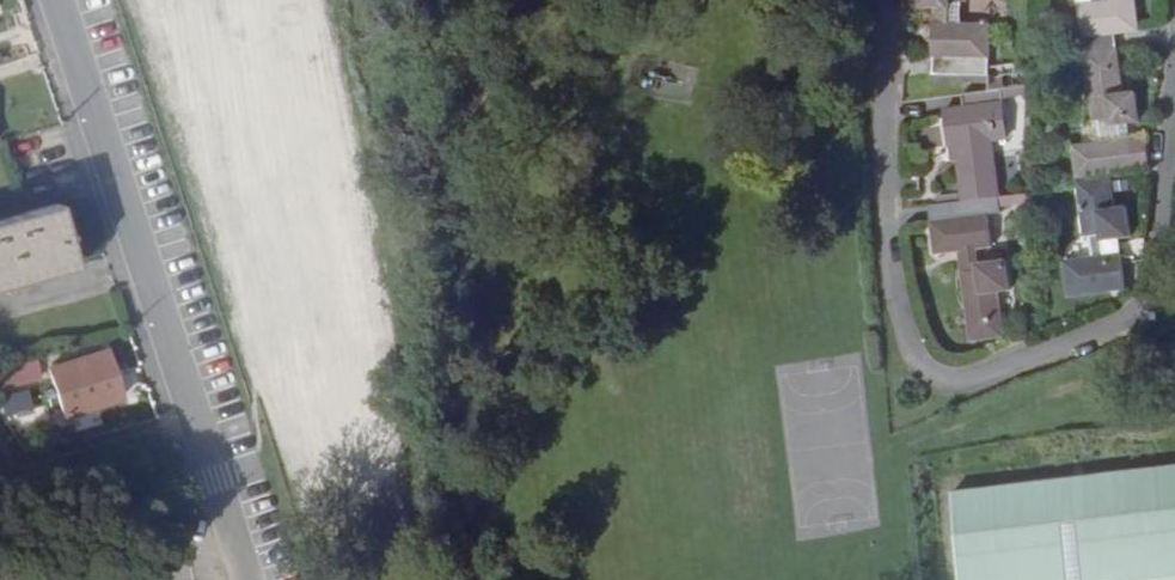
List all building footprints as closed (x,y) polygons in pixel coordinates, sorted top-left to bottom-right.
[(1001,112),(1011,111),(1009,100),(1033,97),(1031,72),(1006,76),(1007,35),(976,33),(976,12),(982,12),(983,0),(936,0),(936,17),(963,19),(964,32),(949,31),(948,85),(1006,86),(1005,94),(1004,100),(978,104),(980,118),(958,119),(962,155),(971,155),(979,212),(943,216),(949,265),(979,262),(981,282),(974,283),(982,351),(1018,346),(1013,302),(1025,300),(1022,273),(994,276),(992,260),(1007,257),(1004,223),(1000,223),(999,209),(1013,206),(1006,154),(1001,112)] [(1103,10),(1086,12),(1091,47),(1094,47),(1095,61),(1092,61),(1102,129),(1109,129),(1111,151),(1084,153),(1089,188),(1143,181),(1140,147),(1126,148),(1125,135),(1154,129),(1150,99),(1134,102),(1127,40),(1149,37),(1144,4),(1116,8),(1116,0),(1101,0),(1103,10)] [(948,85),(948,93),(1005,94),(1006,86),(948,85)] [(1011,111),(1001,112),(1006,154),(1016,152),(1011,111)] [(1140,218),(1128,219),(1124,188),(1088,192),(1094,245),(1101,245),(1103,267),(1076,270),(1081,305),(1136,298),(1133,263),(1117,264),(1116,250),(1145,248),(1140,218)] [(0,295),(24,288),(69,275),(51,210),(0,224),(0,295)] [(3,304),(26,297),(24,288),(0,295),(3,304)] [(44,380),(61,428),(117,407),(101,361),(44,380)] [(0,378),(0,396),(31,388),(26,370),(0,378)] [(963,502),(971,579),(1174,579),(1174,477),(963,502)]
